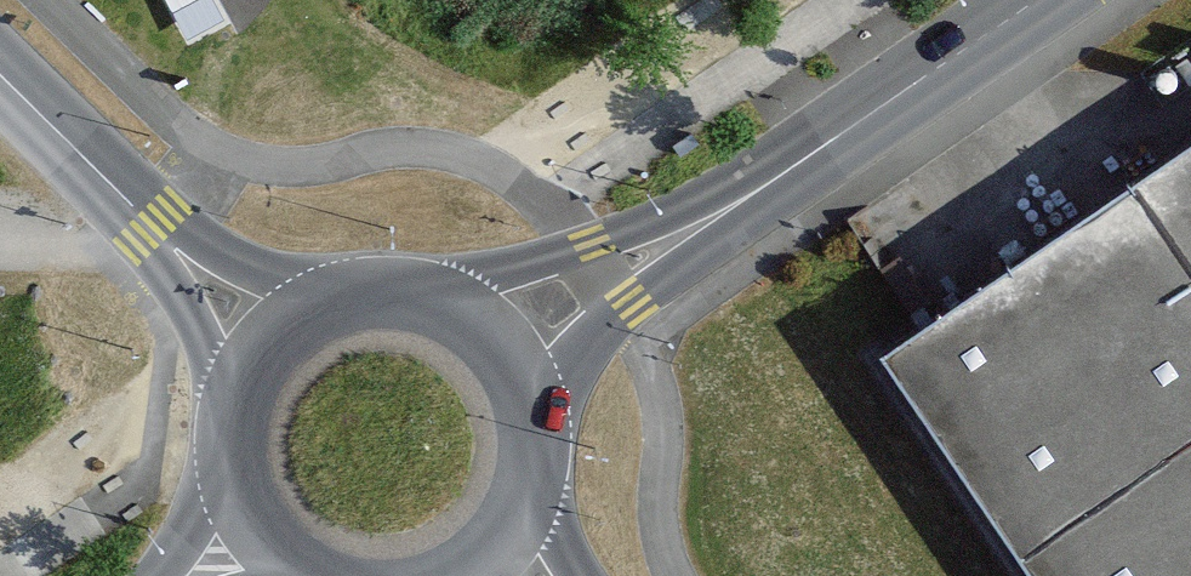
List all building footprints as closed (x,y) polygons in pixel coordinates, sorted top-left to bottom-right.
[(892,350),(1046,575),(1190,575),(1190,147),(928,326),(892,350)]
